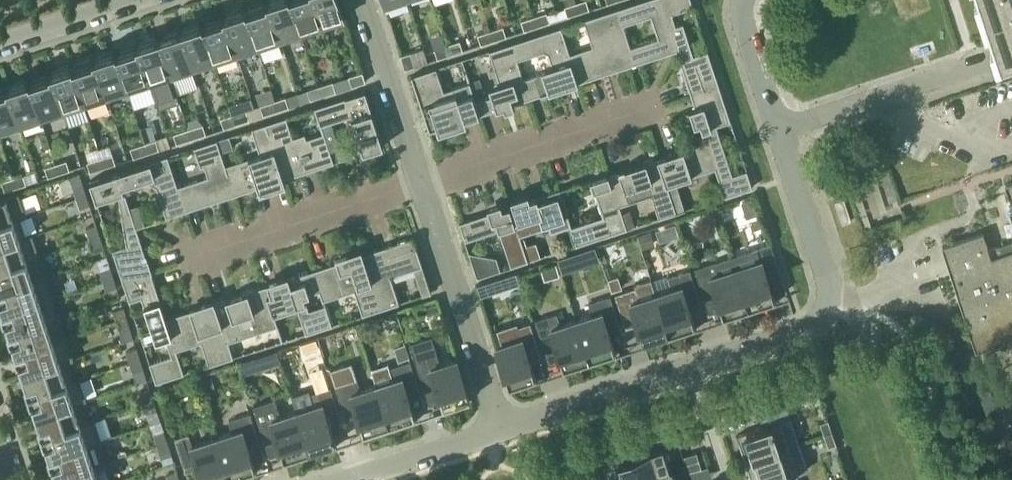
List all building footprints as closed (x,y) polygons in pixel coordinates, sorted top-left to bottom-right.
[(247,6),(261,49),(282,42),(268,0),(266,0),(247,6)] [(292,0),(268,0),(282,42),(303,35),(292,0)] [(303,35),(324,28),(315,0),(292,0),(303,35)] [(340,0),(315,0),(324,28),(326,28),(325,23),(345,16),(340,0)] [(407,0),(383,0),(384,4),(384,3),(386,8),(408,1),(407,0)] [(589,8),(587,0),(581,0),(575,2),(579,12),(589,8)] [(628,65),(676,49),(677,49),(661,0),(640,0),(610,10),(628,65)] [(677,49),(676,49),(691,95),(720,86),(708,50),(693,54),(683,22),(676,25),(671,12),(693,5),(692,0),(661,0),(677,49)] [(1002,38),(1011,34),(1011,0),(989,0),(1002,38)] [(575,2),(564,5),(568,15),(579,12),(575,2)] [(223,14),(224,16),(237,57),(239,56),(238,51),(257,45),(258,50),(261,49),(247,6),(223,14)] [(578,81),(628,65),(610,10),(584,18),(593,45),(569,53),(578,81)] [(537,25),(550,21),(547,11),(534,15),(537,25)] [(534,15),(521,20),(524,30),(537,25),(534,15)] [(224,16),(203,23),(216,64),(237,57),(224,16)] [(179,28),(180,31),(194,71),(196,70),(195,66),(213,60),(214,64),(216,64),(203,23),(202,21),(179,28)] [(488,22),(482,24),(484,32),(491,30),(488,22)] [(494,39),(507,35),(503,25),(491,30),(494,39)] [(548,52),(552,64),(550,69),(523,78),(529,97),(578,81),(569,53),(560,26),(511,42),(516,59),(544,50),(548,52)] [(484,32),(478,34),(481,44),(494,39),(491,30),(484,32)] [(174,78),(194,71),(180,31),(160,37),(174,78)] [(137,42),(137,45),(151,85),(174,78),(160,37),(159,35),(137,42)] [(450,54),(463,49),(460,39),(447,44),(450,54)] [(529,97),(523,78),(516,59),(511,42),(489,49),(501,87),(491,91),(493,95),(475,101),(480,113),(504,105),(506,111),(515,108),(513,102),(529,97)] [(447,44),(434,48),(438,58),(450,54),(447,44)] [(137,45),(116,52),(130,92),(151,85),(137,45)] [(406,68),(429,61),(425,46),(402,53),(406,68)] [(116,49),(93,56),(107,99),(109,99),(108,94),(126,88),(128,93),(130,92),(116,52),(116,49)] [(107,99),(93,56),(72,64),(86,106),(107,99)] [(50,71),(51,73),(64,114),(86,106),(72,64),(50,71)] [(439,133),(467,124),(465,118),(480,113),(475,101),(469,82),(444,90),(436,67),(411,75),(429,130),(437,127),(439,133)] [(349,75),(352,85),(366,81),(363,71),(349,75)] [(64,114),(51,73),(30,80),(43,120),(64,114)] [(7,85),(7,87),(21,128),(23,127),(21,123),(40,117),(41,121),(43,120),(30,80),(29,78),(7,85)] [(333,80),(320,85),(323,95),(336,90),(333,80)] [(323,95),(320,85),(307,89),(311,99),(323,95)] [(707,140),(716,166),(725,195),(753,186),(747,169),(732,174),(716,124),(731,120),(720,86),(691,95),(695,107),(690,109),(695,126),(701,124),(706,140),(707,140)] [(0,90),(0,135),(21,128),(7,87),(0,90)] [(362,152),(384,145),(365,90),(316,106),(321,124),(350,115),(362,152)] [(286,96),(273,100),(276,110),(289,106),(286,96)] [(276,110),(273,100),(260,104),(264,114),(276,110)] [(245,109),(234,113),(237,123),(250,119),(246,109),(245,109)] [(237,123),(234,113),(221,117),(224,127),(237,123)] [(286,116),(266,122),(269,132),(284,178),(333,161),(324,132),(307,137),(305,132),(293,136),(286,116)] [(239,163),(226,168),(227,172),(235,194),(258,186),(260,192),(286,183),(284,178),(269,132),(266,122),(252,127),(262,156),(239,163)] [(203,123),(188,128),(192,138),(206,133),(203,123)] [(192,138),(188,128),(174,133),(177,143),(192,138)] [(234,149),(229,134),(217,139),(221,153),(234,149)] [(156,138),(143,143),(147,153),(159,148),(156,138)] [(208,175),(177,185),(185,210),(235,194),(227,172),(226,168),(221,153),(217,139),(194,146),(201,165),(205,164),(208,175)] [(658,156),(666,183),(716,166),(707,140),(706,140),(658,156)] [(147,153),(143,143),(130,147),(134,157),(147,153)] [(336,151),(338,159),(354,154),(352,146),(336,151)] [(103,167),(116,163),(113,153),(100,157),(103,167)] [(167,155),(118,171),(124,190),(148,182),(157,186),(167,216),(185,210),(177,185),(167,155)] [(658,156),(608,173),(619,204),(651,194),(659,217),(676,211),(666,183),(658,156)] [(100,157),(87,161),(90,171),(103,167),(100,157)] [(59,173),(70,169),(67,159),(56,163),(59,173)] [(56,163),(45,166),(48,176),(59,173),(56,163)] [(894,168),(848,181),(863,230),(909,217),(905,205),(894,168)] [(118,171),(90,180),(96,199),(118,192),(126,244),(113,248),(123,281),(151,271),(136,226),(124,190),(118,171)] [(16,187),(27,183),(23,173),(12,177),(16,187)] [(571,226),(577,244),(626,228),(619,204),(608,173),(590,178),(602,215),(571,226)] [(12,177),(2,181),(5,190),(16,187),(12,177)] [(76,197),(87,194),(83,183),(73,187),(76,197)] [(550,230),(568,224),(569,224),(558,189),(528,199),(527,193),(510,198),(512,204),(509,205),(518,234),(548,224),(550,230)] [(14,218),(26,214),(19,192),(0,199),(0,222),(14,218)] [(90,204),(87,194),(76,197),(80,208),(90,204)] [(759,213),(754,198),(742,202),(747,217),(759,213)] [(465,239),(498,228),(510,266),(527,260),(518,234),(509,205),(501,208),(499,202),(486,206),(488,212),(459,221),(465,239)] [(20,237),(14,218),(0,222),(0,244),(20,237)] [(86,228),(90,238),(100,235),(96,224),(86,228)] [(650,230),(638,235),(643,248),(655,244),(650,230)] [(983,232),(942,245),(976,349),(1011,337),(1011,241),(988,248),(983,232)] [(20,237),(0,244),(0,267),(39,254),(33,233),(20,237)] [(103,245),(100,235),(90,238),(93,249),(103,245)] [(413,236),(363,253),(381,308),(399,302),(390,275),(413,268),(422,294),(431,291),(423,265),(413,236)] [(519,238),(527,260),(541,255),(536,241),(527,244),(524,236),(519,238)] [(757,247),(732,255),(736,267),(749,307),(759,303),(761,307),(776,302),(768,275),(779,272),(793,313),(794,313),(771,243),(757,247)] [(337,261),(314,269),(320,289),(324,299),(355,289),(363,314),(381,308),(363,253),(361,247),(335,255),(337,261)] [(495,257),(470,252),(477,276),(499,269),(495,257)] [(0,267),(0,290),(46,274),(39,254),(0,267)] [(559,259),(564,274),(579,269),(574,255),(559,259)] [(716,261),(695,268),(704,296),(716,292),(725,319),(740,314),(739,310),(749,307),(736,267),(732,255),(716,261)] [(103,279),(113,276),(110,265),(100,269),(103,279)] [(284,274),(263,281),(264,285),(273,312),(297,304),(306,332),(332,324),(325,302),(309,307),(304,294),(320,289),(314,269),(285,278),(284,274)] [(672,288),(656,293),(669,333),(679,329),(681,334),(697,328),(688,302),(699,298),(690,269),(669,276),(672,288)] [(151,271),(123,281),(130,300),(142,296),(156,340),(166,337),(171,353),(149,360),(156,381),(184,372),(176,347),(166,317),(151,271)] [(46,274),(0,290),(0,303),(3,311),(53,295),(46,274)] [(103,279),(106,290),(117,287),(113,276),(103,279)] [(610,293),(622,289),(618,276),(606,280),(610,293)] [(637,287),(615,294),(625,322),(636,318),(645,345),(661,340),(659,336),(669,333),(656,293),(652,278),(636,283),(637,287)] [(264,285),(215,301),(228,341),(277,324),(273,312),(264,285)] [(59,315),(53,295),(3,311),(0,312),(4,322),(6,322),(9,332),(59,315)] [(600,355),(601,359),(617,354),(608,328),(619,324),(610,295),(589,302),(592,314),(577,319),(589,359),(600,355)] [(194,308),(166,317),(176,347),(201,340),(209,364),(233,356),(228,341),(215,301),(213,297),(193,304),(194,308)] [(113,310),(116,320),(127,317),(123,307),(113,310)] [(556,345),(565,371),(581,366),(579,362),(589,359),(577,319),(561,324),(557,313),(535,320),(545,348),(556,345)] [(59,315),(9,332),(7,333),(10,343),(13,342),(16,352),(66,336),(59,315)] [(130,328),(127,317),(116,320),(120,331),(130,328)] [(530,321),(519,325),(518,323),(498,329),(498,328),(492,330),(497,345),(496,345),(509,385),(520,381),(521,386),(537,380),(528,354),(540,350),(530,321)] [(73,358),(66,336),(16,352),(14,353),(17,363),(19,363),(23,374),(61,361),(61,362),(73,358)] [(436,384),(445,410),(461,405),(459,401),(470,398),(457,358),(440,363),(432,336),(410,343),(425,387),(436,384)] [(410,359),(404,343),(393,347),(398,363),(410,359)] [(126,351),(130,361),(140,358),(137,347),(126,351)] [(258,356),(239,362),(244,375),(262,369),(258,356)] [(144,368),(140,358),(130,361),(133,372),(144,368)] [(67,381),(61,362),(61,361),(23,374),(27,385),(24,385),(28,395),(68,382),(67,381)] [(387,364),(372,369),(377,384),(390,424),(400,421),(401,425),(417,420),(408,393),(419,389),(410,361),(389,368),(387,364)] [(352,362),(330,369),(336,385),(345,414),(356,410),(365,437),(381,431),(380,427),(390,424),(377,384),(361,389),(357,378),(352,362)] [(319,387),(330,383),(325,369),(314,373),(319,387)] [(80,377),(67,381),(68,382),(28,395),(31,405),(33,404),(37,415),(74,402),(75,403),(87,399),(80,377)] [(320,447),(321,451),(337,446),(328,419),(340,415),(330,387),(309,394),(313,405),(297,410),(310,450),(320,447)] [(140,392),(143,402),(154,399),(150,389),(140,392)] [(265,439),(277,436),(285,463),(301,457),(300,453),(310,450),(297,410),(281,416),(275,398),(254,405),(265,439)] [(157,410),(154,399),(143,402),(147,413),(157,410)] [(81,423),(81,422),(75,403),(74,402),(37,415),(40,426),(38,427),(41,436),(81,423)] [(233,431),(217,436),(230,476),(240,473),(241,477),(257,472),(249,445),(260,441),(250,413),(229,420),(233,431)] [(799,442),(791,416),(737,434),(745,460),(799,442)] [(93,418),(81,422),(81,423),(41,436),(44,446),(46,445),(50,455),(100,439),(93,418)] [(828,419),(820,422),(824,434),(832,432),(828,419)] [(153,433),(157,444),(167,440),(164,430),(153,433)] [(837,444),(832,432),(824,434),(828,447),(837,444)] [(197,462),(203,479),(220,479),(230,476),(217,436),(192,444),(189,433),(175,437),(184,466),(197,462)] [(100,439),(50,455),(47,456),(51,466),(53,465),(56,476),(107,459),(100,439)] [(171,451),(167,440),(157,444),(160,454),(171,451)] [(799,442),(745,460),(752,479),(772,479),(808,468),(799,442)] [(619,461),(625,479),(636,479),(672,468),(672,467),(670,468),(663,446),(619,461)] [(697,451),(684,455),(687,463),(699,459),(697,451)] [(107,459),(56,476),(54,476),(55,479),(113,479),(107,459)] [(702,467),(699,459),(687,463),(689,471),(702,467)] [(672,468),(636,479),(676,479),(672,468)] [(177,471),(167,474),(169,479),(180,479),(177,471)]
